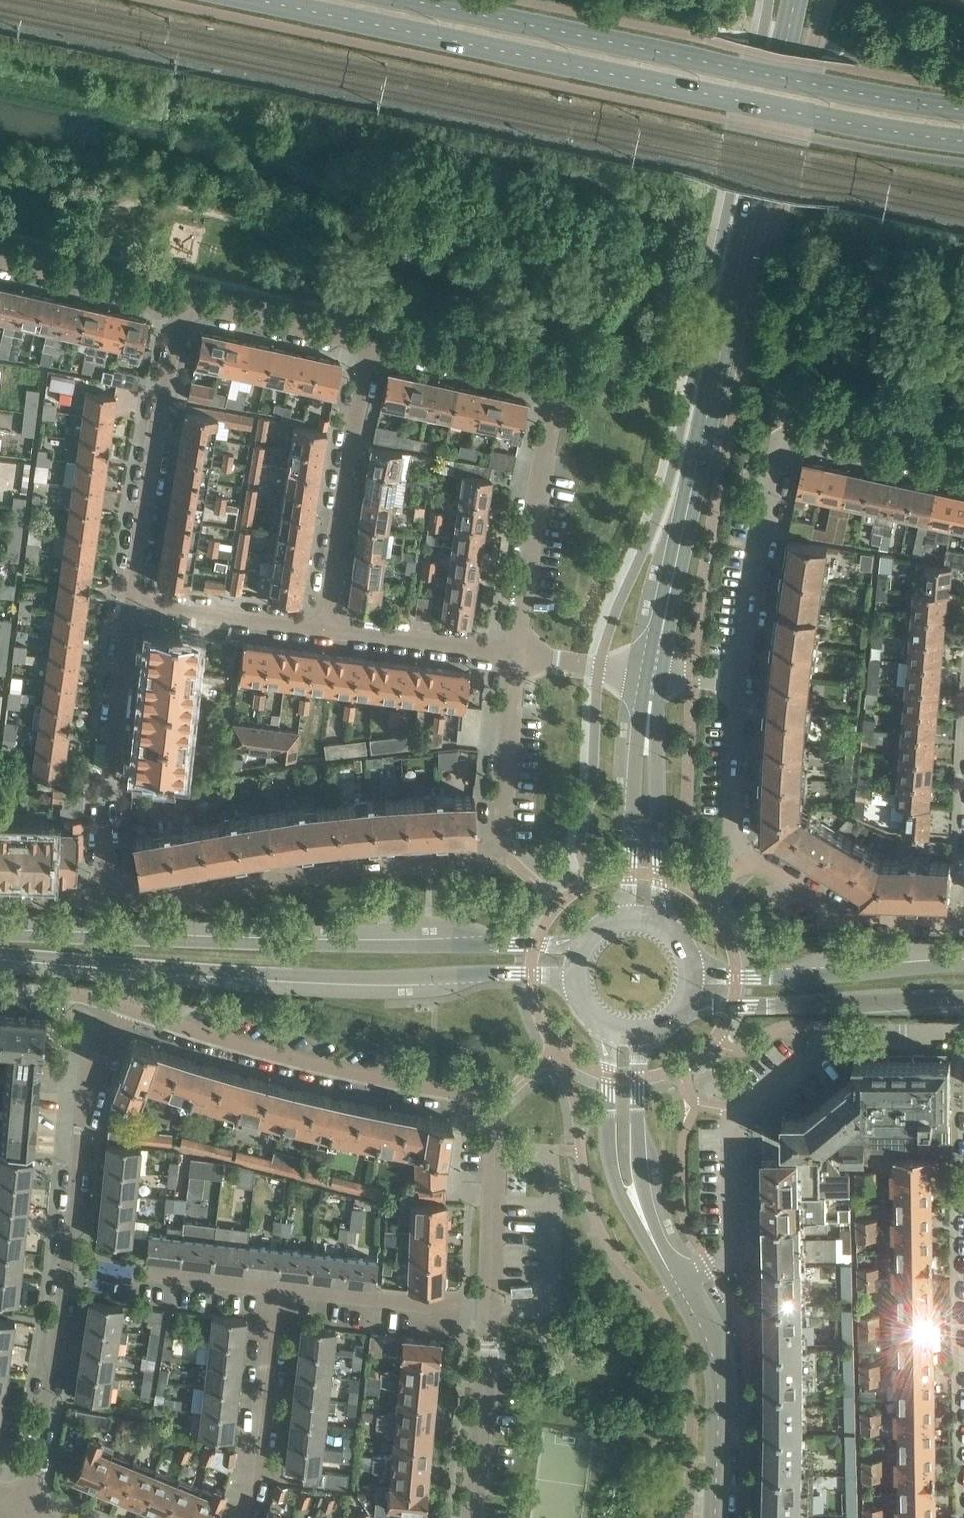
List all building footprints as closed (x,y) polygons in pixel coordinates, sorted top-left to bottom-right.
[(6,358),(21,291),(1,286),(0,289),(0,318),(5,319),(0,341),(0,356),(6,358)] [(24,323),(36,326),(42,296),(21,291),(6,358),(16,359),(24,323)] [(42,296),(36,326),(47,328),(42,349),(39,363),(49,365),(52,351),(63,301),(42,296)] [(66,333),(78,335),(84,305),(63,301),(52,351),(61,353),(66,333)] [(89,338),(81,372),(91,374),(94,361),(105,310),(84,305),(78,335),(89,338)] [(108,342),(119,345),(126,315),(105,310),(94,361),(103,363),(108,342)] [(120,345),(117,355),(129,357),(128,360),(138,362),(142,347),(148,321),(146,319),(126,315),(120,345)] [(206,365),(219,368),(225,337),(203,332),(201,333),(194,367),(205,370),(206,365)] [(248,342),(225,337),(219,368),(216,378),(231,381),(232,375),(241,377),(248,342)] [(252,375),(265,378),(271,347),(248,342),(241,377),(251,380),(252,375)] [(294,352),(271,347),(265,378),(277,380),(276,385),(287,387),(294,352)] [(298,385),(311,388),(318,357),(294,352),(287,387),(297,390),(298,385)] [(339,361),(318,357),(311,388),(323,390),(322,395),(333,397),(341,363),(339,361)] [(111,381),(114,370),(103,368),(100,380),(111,382),(111,381)] [(114,370),(111,382),(136,387),(139,373),(114,368),(114,370)] [(387,373),(380,407),(391,410),(392,405),(405,408),(411,377),(389,372),(387,373)] [(416,415),(427,418),(435,382),(411,377),(405,408),(417,411),(416,415)] [(439,415),(451,418),(458,387),(435,382),(427,418),(438,420),(439,415)] [(196,400),(210,402),(213,389),(190,384),(187,398),(196,400)] [(239,385),(237,395),(234,406),(243,407),(247,387),(239,385)] [(34,434),(39,388),(27,387),(21,432),(34,434)] [(480,392),(458,387),(451,418),(463,421),(462,425),(473,427),(480,392)] [(83,415),(112,419),(115,395),(86,391),(83,415)] [(484,425),(497,428),(504,397),(480,392),(473,427),(483,430),(484,425)] [(234,406),(237,395),(228,394),(226,404),(234,406)] [(496,432),(519,438),(527,403),(525,401),(504,397),(497,428),(496,432)] [(44,402),(43,409),(54,411),(55,403),(44,402)] [(281,414),(283,404),(275,402),(272,412),(281,414)] [(185,410),(217,416),(224,417),(223,423),(250,427),(252,415),(186,403),(185,410)] [(281,414),(289,416),(292,406),(283,404),(281,414)] [(43,409),(43,417),(54,418),(54,411),(43,409)] [(185,410),(181,432),(214,437),(217,416),(185,410)] [(109,442),(112,419),(83,415),(79,438),(109,442)] [(257,416),(254,437),(264,438),(267,418),(257,416)] [(327,428),(329,419),(320,417),(318,426),(327,428)] [(323,452),(326,430),(294,425),(291,447),(323,452)] [(399,433),(400,429),(376,425),(373,440),(397,444),(399,433)] [(210,458),(214,437),(181,432),(178,453),(210,458)] [(421,448),(423,438),(399,433),(397,444),(412,446),(421,448)] [(109,442),(79,438),(76,461),(105,465),(109,442)] [(429,450),(429,449),(431,440),(423,438),(421,448),(429,450)] [(467,456),(469,446),(460,444),(458,454),(467,456)] [(253,445),(250,462),(259,463),(261,446),(253,445)] [(367,470),(398,474),(406,476),(410,452),(372,446),(367,470)] [(467,456),(475,458),(477,448),(469,446),(467,456)] [(323,452),(291,447),(287,468),(320,473),(323,452)] [(38,456),(49,457),(50,449),(39,448),(38,456)] [(513,468),(516,454),(492,449),(489,463),(513,468)] [(220,460),(231,462),(232,454),(221,452),(220,460)] [(178,453),(174,474),(207,480),(210,458),(178,453)] [(49,457),(38,456),(35,479),(46,481),(49,457)] [(487,502),(493,465),(455,459),(453,473),(463,474),(459,498),(487,502)] [(231,462),(220,460),(219,468),(230,470),(231,462)] [(102,489),(105,465),(76,461),(73,485),(102,489)] [(256,480),(259,463),(250,462),(247,479),(256,480)] [(808,494),(820,496),(827,467),(806,462),(804,463),(795,505),(805,507),(808,494)] [(849,471),(827,467),(820,496),(833,499),(826,529),(814,526),(812,536),(834,540),(849,471)] [(316,494),(320,473),(287,468),(284,489),(316,494)] [(367,470),(363,498),(393,503),(398,474),(367,470)] [(871,476),(849,471),(834,540),(844,542),(852,504),(864,506),(871,476)] [(174,474),(171,496),(203,501),(207,480),(174,474)] [(862,518),(874,521),(872,530),(874,531),(872,542),(879,543),(893,481),(871,476),(864,506),(862,518)] [(426,479),(418,478),(416,491),(424,492),(426,479)] [(431,501),(432,494),(434,481),(427,480),(424,500),(431,501)] [(888,550),(891,534),(896,513),(908,516),(915,485),(893,481),(879,543),(878,548),(888,550)] [(102,489),(73,485),(70,508),(99,512),(102,489)] [(937,490),(915,485),(908,516),(921,518),(913,554),(922,556),(926,542),(937,490)] [(246,487),(243,505),(253,506),(255,488),(246,487)] [(316,494),(284,489),(281,511),(313,516),(316,494)] [(937,490),(926,542),(935,544),(936,539),(948,542),(952,525),(959,495),(937,490)] [(213,503),(224,504),(225,496),(215,494),(213,503)] [(11,520),(6,557),(19,559),(27,496),(14,495),(12,509),(11,520)] [(952,525),(963,528),(963,496),(959,495),(952,525)] [(32,503),(44,504),(44,497),(33,496),(32,503)] [(171,496),(167,517),(200,522),(203,501),(171,496)] [(389,529),(393,503),(363,498),(358,524),(389,529)] [(483,526),(487,502),(459,498),(456,522),(483,526)] [(44,504),(32,503),(29,526),(40,528),(44,504)] [(224,504),(213,503),(212,510),(223,512),(224,504)] [(250,522),(253,506),(243,505),(241,521),(250,522)] [(422,507),(414,506),(412,518),(420,519),(422,507)] [(95,536),(99,512),(70,508),(66,531),(95,536)] [(429,509),(428,518),(441,520),(442,511),(429,509)] [(310,537),(313,516),(281,511),(277,532),(310,537)] [(167,517),(164,538),(196,544),(200,522),(167,517)] [(480,550),(483,526),(456,522),(441,520),(428,518),(427,528),(454,532),(452,546),(480,550)] [(789,533),(812,536),(814,526),(815,523),(792,518),(789,533)] [(358,524),(355,551),(385,556),(389,529),(358,524)] [(40,528),(29,526),(26,550),(37,551),(40,528)] [(237,548),(246,549),(249,532),(239,530),(237,548)] [(95,536),(66,531),(63,555),(92,559),(95,536)] [(310,537),(277,532),(274,553),(306,558),(310,537)] [(207,545),(218,547),(219,539),(208,537),(207,545)] [(164,538),(160,560),(193,565),(196,544),(164,538)] [(781,579),(777,611),(818,616),(824,576),(829,545),(788,539),(781,579)] [(218,547),(207,545),(206,553),(217,555),(218,547)] [(476,575),(480,550),(452,546),(448,570),(476,575)] [(947,547),(944,562),(963,566),(963,551),(947,547)] [(237,548),(234,565),(243,566),(246,549),(237,548)] [(26,550),(25,558),(36,559),(37,551),(26,550)] [(404,550),(403,558),(414,560),(416,551),(404,550)] [(355,551),(351,584),(381,587),(385,556),(355,551)] [(303,580),(306,558),(274,553),(271,575),(303,580)] [(89,583),(92,559),(63,555),(60,579),(89,583)] [(422,566),(434,568),(436,559),(423,557),(422,566)] [(225,569),(227,561),(215,559),(213,567),(225,569)] [(189,587),(193,565),(160,560),(157,581),(189,587)] [(412,575),(414,562),(405,560),(403,574),(412,575)] [(948,592),(948,593),(950,593),(952,565),(916,562),(915,572),(914,572),(912,589),(915,589),(924,590),(948,592)] [(422,566),(420,576),(433,578),(434,568),(422,566)] [(244,570),(234,568),(230,592),(240,593),(244,570)] [(473,599),(476,575),(448,570),(445,595),(473,599)] [(877,591),(876,597),(886,598),(887,592),(887,587),(889,572),(879,571),(877,591)] [(303,580),(271,575),(268,597),(300,602),(303,580)] [(59,586),(55,610),(84,614),(88,590),(89,583),(60,579),(59,586)] [(224,591),(225,581),(205,579),(203,589),(224,591)] [(378,611),(381,587),(351,584),(347,608),(378,611)] [(946,616),(948,593),(948,592),(924,590),(915,589),(913,613),(946,616)] [(415,616),(428,618),(431,597),(418,595),(415,616)] [(473,599),(445,595),(441,619),(469,623),(473,599)] [(19,605),(31,606),(32,598),(20,597),(19,605)] [(409,606),(408,605),(397,604),(396,614),(407,615),(409,606)] [(30,613),(31,606),(19,605),(19,612),(30,613)] [(81,637),(84,614),(55,610),(52,633),(81,637)] [(772,647),(769,676),(811,680),(815,642),(818,616),(777,611),(772,647)] [(913,613),(911,637),(944,640),(946,616),(913,613)] [(12,619),(0,618),(0,672),(5,673),(12,619)] [(873,634),(883,634),(883,626),(874,625),(873,634)] [(188,706),(192,672),(196,636),(150,631),(142,701),(188,706)] [(49,657),(78,661),(81,637),(52,633),(49,657)] [(873,634),(872,647),(881,647),(883,634),(873,634)] [(942,663),(944,640),(911,637),(909,661),(942,663)] [(14,652),(26,653),(27,645),(14,643),(14,652)] [(243,643),(239,677),(284,683),(288,648),(243,643)] [(333,654),(288,648),(284,683),(329,689),(333,654)] [(14,652),(13,660),(25,661),(26,653),(14,652)] [(333,654),(329,689),(374,694),(378,660),(333,654)] [(74,684),(78,661),(49,657),(45,680),(74,684)] [(378,660),(374,694),(418,700),(423,666),(378,660)] [(909,661),(907,684),(940,687),(942,663),(909,661)] [(464,705),(466,689),(469,672),(423,666),(418,700),(464,706),(464,705)] [(869,671),(868,681),(878,682),(879,672),(869,671)] [(766,714),(764,743),(805,745),(808,708),(811,680),(769,676),(766,714)] [(74,684),(45,680),(42,703),(71,707),(74,684)] [(868,681),(867,691),(877,692),(878,682),(868,681)] [(938,711),(940,687),(907,684),(905,708),(938,711)] [(9,691),(8,698),(20,700),(21,692),(9,691)] [(266,693),(255,691),(253,704),(263,706),(266,693)] [(21,692),(20,700),(34,702),(35,694),(21,692)] [(309,699),(299,697),(298,710),(307,711),(309,699)] [(8,698),(7,706),(19,708),(20,700),(8,698)] [(180,775),(184,740),(188,706),(142,701),(134,770),(166,774),(166,777),(172,778),(172,775),(180,775)] [(32,726),(39,726),(68,731),(71,707),(42,703),(36,702),(35,707),(34,707),(32,726)] [(354,705),(345,703),(343,716),(353,718),(354,705)] [(482,707),(464,705),(464,706),(462,719),(481,720),(482,707)] [(905,708),(903,732),(936,735),(938,711),(905,708)] [(399,710),(389,709),(387,723),(397,724),(399,710)] [(414,746),(440,743),(444,717),(434,715),(431,733),(413,735),(414,746)] [(864,728),(874,729),(875,719),(865,718),(864,728)] [(481,720),(462,719),(459,719),(458,730),(480,731),(481,720)] [(233,721),(229,745),(275,751),(278,727),(233,721)] [(14,747),(17,723),(5,722),(2,745),(14,747)] [(68,731),(39,726),(35,750),(65,754),(68,731)] [(278,727),(275,751),(274,753),(294,756),(298,730),(278,727)] [(864,728),(863,740),(886,742),(887,731),(874,730),(874,729),(864,728)] [(479,742),(480,731),(458,730),(457,741),(479,742)] [(934,758),(936,735),(903,732),(901,756),(934,758)] [(369,750),(409,746),(408,736),(368,740),(369,750)] [(325,755),(364,751),(363,741),(324,745),(325,755)] [(762,782),(761,805),(803,805),(803,775),(805,745),(764,743),(762,782)] [(458,747),(440,749),(440,757),(459,756),(459,748),(459,747),(458,747)] [(61,779),(65,754),(35,750),(32,775),(61,779)] [(384,754),(368,756),(368,765),(385,763),(384,754)] [(228,756),(227,761),(228,763),(232,770),(241,768),(242,758),(228,756)] [(901,756),(899,779),(932,782),(934,758),(901,756)] [(859,776),(869,777),(870,767),(860,766),(859,776)] [(859,776),(858,786),(868,787),(869,777),(859,776)] [(897,803),(906,804),(930,806),(930,805),(932,782),(899,779),(899,780),(890,779),(889,791),(898,792),(897,803)] [(133,781),(132,793),(156,796),(157,783),(133,781)] [(63,801),(63,802),(83,803),(83,791),(64,790),(63,801)] [(354,803),(335,805),(340,845),(367,842),(367,843),(379,842),(379,841),(404,840),(401,799),(385,800),(384,790),(375,790),(375,801),(367,802),(363,802),(362,792),(352,793),(354,803)] [(474,837),(473,795),(436,797),(401,799),(404,840),(434,838),(434,839),(446,838),(446,837),(474,837)] [(856,816),(865,817),(866,801),(857,800),(856,816)] [(932,805),(930,805),(930,806),(906,804),(905,819),(900,818),(899,831),(930,834),(932,805)] [(340,845),(335,805),(298,809),(267,814),(273,854),(300,850),(312,849),(312,848),(340,845)] [(761,830),(761,835),(771,835),(801,853),(820,821),(822,817),(803,805),(761,805),(761,830)] [(51,828),(49,874),(76,875),(76,856),(81,856),(82,829),(83,807),(63,806),(62,806),(62,818),(66,818),(65,828),(51,828)] [(273,854),(267,814),(230,820),(200,825),(207,865),(234,860),(234,861),(246,859),(246,858),(273,854)] [(820,821),(801,853),(864,891),(882,859),(820,821)] [(207,865),(200,825),(163,832),(132,837),(140,877),(167,872),(168,873),(180,871),(179,870),(207,865)] [(0,826),(0,872),(49,874),(51,828),(0,826)] [(864,891),(864,899),(950,902),(951,861),(882,859),(864,891)] [(0,1022),(0,1049),(8,1049),(42,1052),(45,1018),(1,1015),(0,1022)] [(121,1074),(111,1101),(116,1103),(115,1104),(133,1110),(133,1109),(140,1111),(143,1103),(148,1087),(149,1084),(142,1082),(155,1048),(155,1046),(133,1037),(120,1073),(121,1074)] [(155,1048),(142,1082),(149,1084),(148,1087),(153,1089),(167,1094),(177,1097),(176,1102),(185,1105),(198,1062),(157,1048),(155,1048)] [(8,1049),(6,1068),(40,1071),(42,1052),(8,1049)] [(827,1144),(841,1144),(864,1144),(870,1144),(870,1150),(950,1150),(950,1113),(950,1057),(854,1057),(854,1077),(808,1115),(784,1115),(784,1145),(822,1145),(827,1144)] [(198,1062),(185,1105),(195,1108),(196,1103),(224,1111),(222,1116),(232,1118),(244,1075),(235,1072),(203,1063),(198,1062)] [(6,1068),(5,1088),(37,1091),(39,1091),(39,1084),(40,1071),(6,1068)] [(244,1075),(232,1118),(241,1121),(243,1116),(257,1120),(270,1123),(269,1128),(279,1131),(290,1087),(267,1081),(248,1076),(244,1075)] [(290,1087),(279,1131),(288,1133),(289,1128),(303,1131),(317,1135),(316,1140),(326,1142),(336,1098),(312,1092),(294,1088),(290,1087)] [(5,1088),(3,1108),(37,1111),(38,1102),(38,1100),(39,1091),(37,1091),(5,1088)] [(336,1098),(326,1142),(335,1144),(336,1139),(364,1145),(363,1150),(373,1152),(382,1108),(344,1100),(340,1099),(336,1098)] [(3,1108),(1,1127),(33,1130),(35,1130),(36,1123),(37,1112),(37,1111),(3,1108)] [(382,1108),(373,1152),(382,1154),(383,1149),(415,1155),(420,1156),(427,1116),(391,1109),(385,1108),(382,1108)] [(428,1114),(427,1116),(420,1156),(415,1155),(416,1201),(445,1202),(444,1155),(445,1155),(451,1118),(428,1114)] [(0,1143),(0,1149),(33,1152),(34,1139),(35,1130),(33,1130),(1,1127),(0,1143)] [(108,1128),(107,1137),(171,1144),(172,1135),(172,1132),(159,1131),(159,1133),(108,1128)] [(180,1144),(230,1157),(232,1148),(182,1135),(180,1144)] [(141,1147),(107,1143),(104,1167),(138,1171),(141,1147)] [(864,1144),(841,1144),(841,1165),(864,1165),(864,1144)] [(234,1158),(272,1168),(274,1159),(236,1149),(234,1158)] [(33,1158),(0,1154),(0,1179),(31,1182),(33,1158)] [(825,1194),(850,1194),(850,1171),(842,1171),(837,1165),(829,1155),(820,1156),(821,1194),(825,1194)] [(892,1171),(892,1181),(931,1180),(930,1155),(896,1156),(897,1171),(892,1171)] [(798,1156),(763,1157),(764,1196),(821,1194),(820,1156),(798,1156)] [(224,1163),(191,1159),(189,1175),(217,1178),(222,1179),(224,1163)] [(276,1169),(327,1182),(329,1173),(278,1160),(276,1169)] [(177,1175),(178,1163),(170,1162),(168,1174),(177,1175)] [(136,1194),(138,1171),(104,1167),(102,1191),(136,1194)] [(252,1186),(254,1170),(240,1167),(238,1184),(252,1186)] [(856,1181),(876,1181),(876,1171),(856,1171),(856,1181)] [(177,1175),(168,1174),(167,1186),(176,1186),(177,1175)] [(330,1183),(380,1196),(382,1187),(333,1174),(330,1183)] [(31,1182),(0,1179),(0,1203),(28,1206),(31,1182)] [(931,1204),(931,1180),(892,1181),(892,1191),(897,1191),(897,1205),(931,1204)] [(876,1191),(876,1181),(856,1181),(856,1191),(876,1191)] [(136,1194),(102,1191),(99,1215),(133,1218),(136,1194)] [(821,1194),(764,1196),(765,1222),(797,1221),(825,1220),(825,1194),(821,1194)] [(166,1197),(165,1209),(173,1210),(175,1198),(166,1197)] [(177,1197),(175,1198),(173,1210),(184,1211),(186,1198),(177,1197)] [(386,1200),(385,1213),(394,1213),(395,1200),(386,1200)] [(412,1201),(411,1230),(445,1231),(445,1228),(447,1227),(447,1218),(445,1217),(446,1202),(445,1202),(416,1201),(412,1201)] [(25,1231),(28,1206),(0,1203),(0,1228),(25,1231)] [(892,1219),(892,1229),(932,1228),(931,1204),(897,1205),(897,1219),(892,1219)] [(851,1205),(839,1205),(839,1220),(841,1220),(851,1219),(851,1205)] [(349,1229),(355,1230),(361,1230),(364,1210),(352,1208),(349,1229)] [(99,1215),(97,1238),(130,1242),(131,1242),(132,1235),(147,1237),(149,1219),(133,1218),(99,1215)] [(274,1231),(281,1231),(289,1232),(291,1219),(275,1217),(274,1231)] [(857,1229),(877,1229),(877,1219),(857,1220),(857,1229)] [(178,1261),(211,1265),(216,1224),(183,1220),(183,1227),(178,1261)] [(797,1221),(765,1222),(766,1265),(802,1264),(802,1259),(838,1258),(837,1236),(806,1237),(806,1243),(802,1243),(801,1231),(828,1231),(828,1220),(825,1220),(797,1221)] [(216,1224),(211,1265),(244,1269),(247,1244),(248,1228),(216,1224)] [(148,1232),(145,1257),(178,1261),(183,1227),(167,1225),(166,1234),(148,1232)] [(842,1251),(852,1250),(851,1227),(842,1227),(842,1251)] [(23,1253),(25,1231),(0,1228),(0,1251),(23,1253)] [(340,1228),(339,1240),(354,1241),(355,1230),(349,1229),(340,1228)] [(932,1252),(932,1228),(892,1229),(893,1239),(898,1239),(898,1253),(932,1252)] [(446,1255),(446,1246),(444,1246),(445,1231),(411,1230),(395,1229),(395,1231),(385,1230),(384,1242),(397,1242),(396,1259),(410,1259),(410,1260),(444,1261),(444,1256),(446,1255)] [(877,1239),(877,1229),(857,1229),(857,1240),(877,1239)] [(129,1255),(138,1256),(139,1243),(131,1242),(130,1242),(129,1255)] [(279,1248),(247,1244),(244,1269),(276,1272),(279,1248)] [(312,1251),(279,1248),(276,1272),(309,1276),(312,1251)] [(20,1277),(23,1253),(0,1251),(0,1275),(20,1277)] [(309,1276),(341,1280),(344,1255),(312,1251),(309,1276)] [(893,1267),(893,1277),(932,1276),(932,1252),(898,1253),(898,1267),(893,1267)] [(378,1259),(344,1255),(341,1280),(375,1284),(378,1259)] [(384,1258),(382,1271),(391,1272),(393,1259),(384,1258)] [(409,1289),(443,1290),(443,1285),(444,1285),(445,1274),(443,1274),(444,1261),(410,1260),(409,1289)] [(852,1262),(842,1263),(843,1298),(853,1298),(852,1262)] [(803,1304),(802,1264),(766,1265),(767,1304),(803,1304)] [(878,1267),(858,1267),(858,1277),(878,1277),(878,1267)] [(17,1301),(20,1277),(0,1275),(0,1299),(17,1301)] [(898,1301),(933,1300),(932,1276),(893,1277),(878,1277),(858,1277),(858,1287),(898,1287),(898,1301)] [(89,1300),(86,1324),(119,1329),(123,1305),(89,1300)] [(894,1315),(894,1325),(933,1324),(933,1300),(898,1301),(899,1315),(894,1315)] [(803,1304),(767,1304),(767,1344),(767,1348),(803,1348),(803,1343),(803,1304)] [(854,1343),(853,1307),(844,1308),(845,1343),(854,1343)] [(246,1318),(212,1314),(210,1338),(243,1342),(246,1318)] [(859,1325),(879,1325),(879,1315),(859,1315),(859,1325)] [(15,1321),(0,1318),(0,1343),(11,1345),(15,1321)] [(159,1333),(161,1321),(152,1320),(150,1332),(159,1333)] [(165,1334),(174,1335),(175,1323),(167,1322),(165,1334)] [(127,1330),(119,1329),(86,1324),(82,1347),(116,1352),(118,1337),(126,1338),(127,1330)] [(302,1324),(299,1348),(333,1352),(335,1328),(302,1324)] [(933,1348),(933,1324),(894,1325),(894,1335),(899,1335),(899,1349),(933,1348)] [(879,1325),(859,1325),(860,1335),(860,1349),(878,1349),(877,1335),(894,1335),(894,1325),(879,1325)] [(147,1355),(147,1357),(155,1358),(157,1345),(159,1333),(150,1332),(149,1343),(147,1355)] [(370,1333),(368,1353),(381,1355),(382,1347),(383,1334),(370,1333)] [(172,1347),(174,1335),(165,1334),(163,1346),(172,1347)] [(397,1349),(397,1357),(400,1357),(401,1357),(438,1361),(439,1361),(440,1340),(398,1336),(397,1349)] [(241,1365),(243,1342),(210,1338),(207,1362),(241,1365)] [(7,1368),(11,1345),(0,1343),(0,1367),(7,1368)] [(362,1356),(363,1344),(355,1343),(353,1355),(362,1356)] [(82,1347),(78,1370),(112,1376),(120,1377),(126,1378),(128,1367),(114,1365),(116,1352),(82,1347)] [(854,1347),(845,1347),(846,1383),(855,1382),(854,1347)] [(330,1376),(333,1352),(299,1348),(296,1372),(330,1376)] [(803,1348),(767,1348),(767,1388),(803,1388),(816,1388),(816,1348),(803,1348)] [(894,1363),(895,1373),(934,1372),(933,1348),(899,1349),(899,1363),(894,1363)] [(362,1356),(353,1355),(352,1367),(361,1368),(362,1356)] [(142,1356),(140,1367),(145,1367),(143,1378),(152,1380),(154,1368),(155,1358),(147,1357),(142,1356)] [(436,1382),(438,1361),(401,1357),(400,1368),(381,1370),(380,1377),(436,1382)] [(238,1389),(241,1365),(207,1362),(204,1385),(238,1389)] [(861,1373),(881,1373),(880,1363),(860,1363),(861,1373)] [(159,1369),(158,1380),(166,1382),(168,1370),(159,1369)] [(120,1377),(112,1376),(78,1370),(75,1394),(108,1400),(111,1384),(118,1386),(120,1377)] [(296,1372),(293,1395),(327,1399),(330,1376),(296,1372)] [(934,1396),(934,1372),(895,1373),(895,1383),(900,1383),(900,1397),(934,1396)] [(881,1383),(881,1373),(861,1373),(861,1383),(881,1383)] [(398,1389),(397,1400),(434,1403),(436,1382),(380,1377),(369,1376),(368,1381),(398,1389)] [(150,1391),(152,1380),(143,1378),(141,1390),(150,1391)] [(348,1402),(357,1403),(359,1380),(350,1379),(349,1390),(348,1402)] [(164,1394),(166,1382),(158,1380),(156,1392),(164,1394)] [(238,1389),(204,1385),(201,1409),(235,1412),(238,1389)] [(803,1388),(767,1388),(767,1405),(767,1432),(803,1433),(803,1428),(803,1388)] [(856,1428),(856,1393),(846,1393),(847,1428),(856,1428)] [(293,1395),(291,1419),(324,1423),(326,1409),(335,1410),(336,1400),(327,1399),(293,1395)] [(895,1411),(895,1421),(934,1420),(934,1396),(900,1397),(900,1411),(895,1411)] [(377,1412),(376,1420),(432,1425),(434,1403),(397,1400),(396,1411),(377,1412)] [(357,1403),(348,1402),(346,1414),(355,1415),(357,1403)] [(163,1405),(154,1403),(152,1415),(161,1417),(163,1405)] [(108,1428),(110,1415),(76,1408),(73,1421),(108,1428)] [(233,1437),(235,1412),(201,1409),(199,1433),(233,1437)] [(362,1418),(372,1419),(373,1411),(362,1410),(362,1418)] [(862,1421),(882,1421),(882,1411),(862,1411),(862,1421)] [(119,1416),(117,1429),(126,1430),(129,1418),(119,1416)] [(322,1446),(322,1445),(324,1423),(291,1419),(288,1442),(322,1446)] [(394,1431),(393,1443),(430,1446),(432,1425),(376,1420),(375,1427),(394,1431)] [(895,1421),(882,1421),(882,1431),(900,1431),(901,1445),(935,1444),(934,1420),(895,1421)] [(862,1421),(862,1431),(882,1431),(882,1421),(862,1421)] [(147,1427),(142,1439),(151,1442),(156,1430),(147,1427)] [(767,1432),(766,1471),(802,1472),(803,1433),(767,1432)] [(857,1432),(847,1433),(848,1467),(857,1467),(857,1432)] [(91,1436),(75,1477),(85,1481),(86,1484),(93,1487),(95,1485),(97,1486),(111,1451),(113,1445),(91,1436)] [(344,1437),(343,1448),(342,1449),(351,1450),(353,1438),(344,1437)] [(351,1450),(342,1449),(343,1448),(322,1445),(322,1446),(288,1442),(285,1466),(319,1470),(321,1456),(341,1458),(341,1460),(350,1461),(351,1450)] [(356,1454),(356,1461),(372,1462),(428,1467),(430,1446),(393,1443),(392,1454),(373,1455),(356,1454)] [(186,1459),(190,1447),(181,1444),(177,1456),(186,1459)] [(896,1459),(896,1469),(935,1468),(935,1444),(901,1445),(901,1459),(896,1459)] [(215,1451),(206,1447),(201,1459),(210,1462),(215,1451)] [(235,1450),(224,1449),(223,1462),(233,1463),(235,1450)] [(134,1460),(111,1451),(97,1486),(107,1490),(108,1493),(115,1496),(118,1494),(119,1495),(134,1460)] [(863,1469),(883,1469),(883,1459),(863,1460),(863,1469)] [(134,1460),(119,1495),(129,1499),(130,1502),(137,1505),(140,1503),(142,1504),(156,1469),(134,1460)] [(390,1474),(389,1484),(426,1488),(428,1467),(372,1462),(371,1469),(390,1474)] [(936,1492),(935,1468),(896,1469),(896,1479),(901,1479),(901,1493),(936,1492)] [(178,1478),(156,1469),(142,1504),(144,1505),(144,1508),(151,1511),(154,1509),(164,1513),(178,1478)] [(347,1486),(348,1472),(325,1469),(323,1484),(347,1486)] [(883,1479),(883,1469),(863,1469),(863,1480),(883,1479)] [(765,1511),(765,1515),(814,1517),(814,1512),(815,1473),(802,1472),(766,1471),(765,1511)] [(178,1478),(164,1513),(166,1514),(167,1517),(170,1517),(176,1517),(177,1517),(188,1517),(200,1487),(178,1478)] [(849,1514),(859,1514),(858,1479),(848,1479),(849,1514)] [(277,1483),(273,1495),(282,1498),(286,1486),(277,1483)] [(389,1484),(378,1483),(375,1514),(387,1516),(388,1510),(401,1511),(401,1507),(425,1509),(427,1488),(426,1488),(389,1484)] [(188,1517),(214,1517),(225,1491),(214,1487),(212,1492),(200,1487),(188,1517)] [(300,1491),(296,1503),(306,1506),(310,1494),(300,1491)] [(897,1507),(897,1517),(936,1516),(936,1492),(901,1493),(902,1507),(897,1507)] [(325,1494),(321,1506),(330,1509),(334,1497),(325,1494)] [(278,1516),(280,1511),(269,1507),(266,1517),(284,1517),(278,1516)] [(864,1517),(884,1517),(884,1507),(864,1507),(864,1517)] [(369,1512),(360,1509),(357,1517),(367,1517),(369,1512)]
